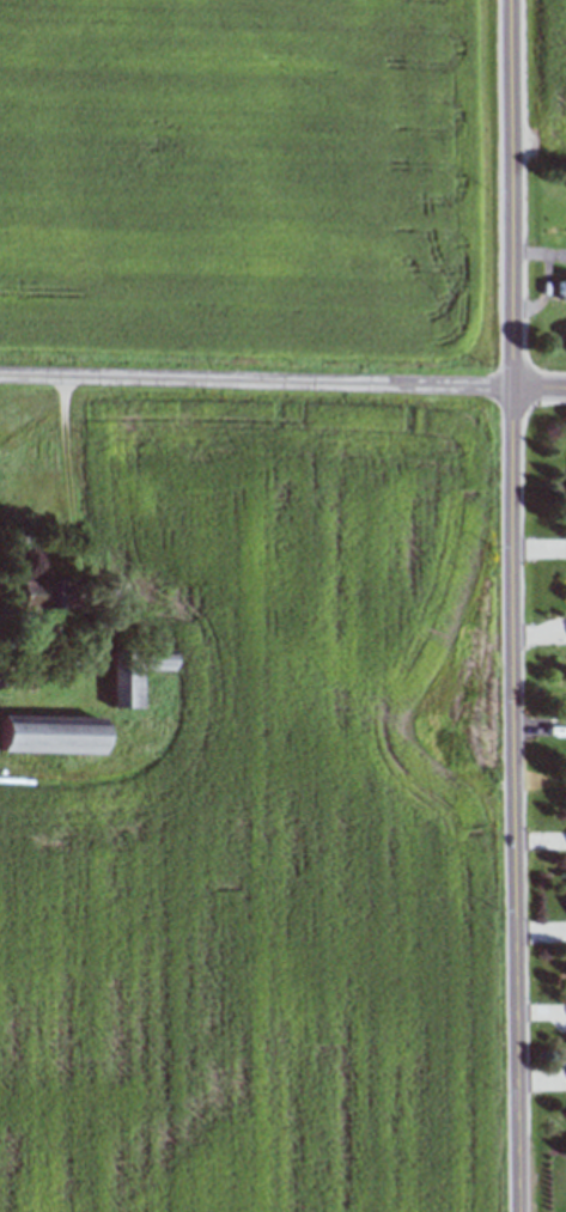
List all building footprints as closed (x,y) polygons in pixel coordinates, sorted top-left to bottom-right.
[(71,608),(71,580),(22,580),(22,630),(36,630),(36,608),(71,608)] [(112,707),(145,707),(145,670),(175,670),(175,650),(112,650),(112,707)] [(102,754),(102,716),(1,715),(0,753),(102,754)]
